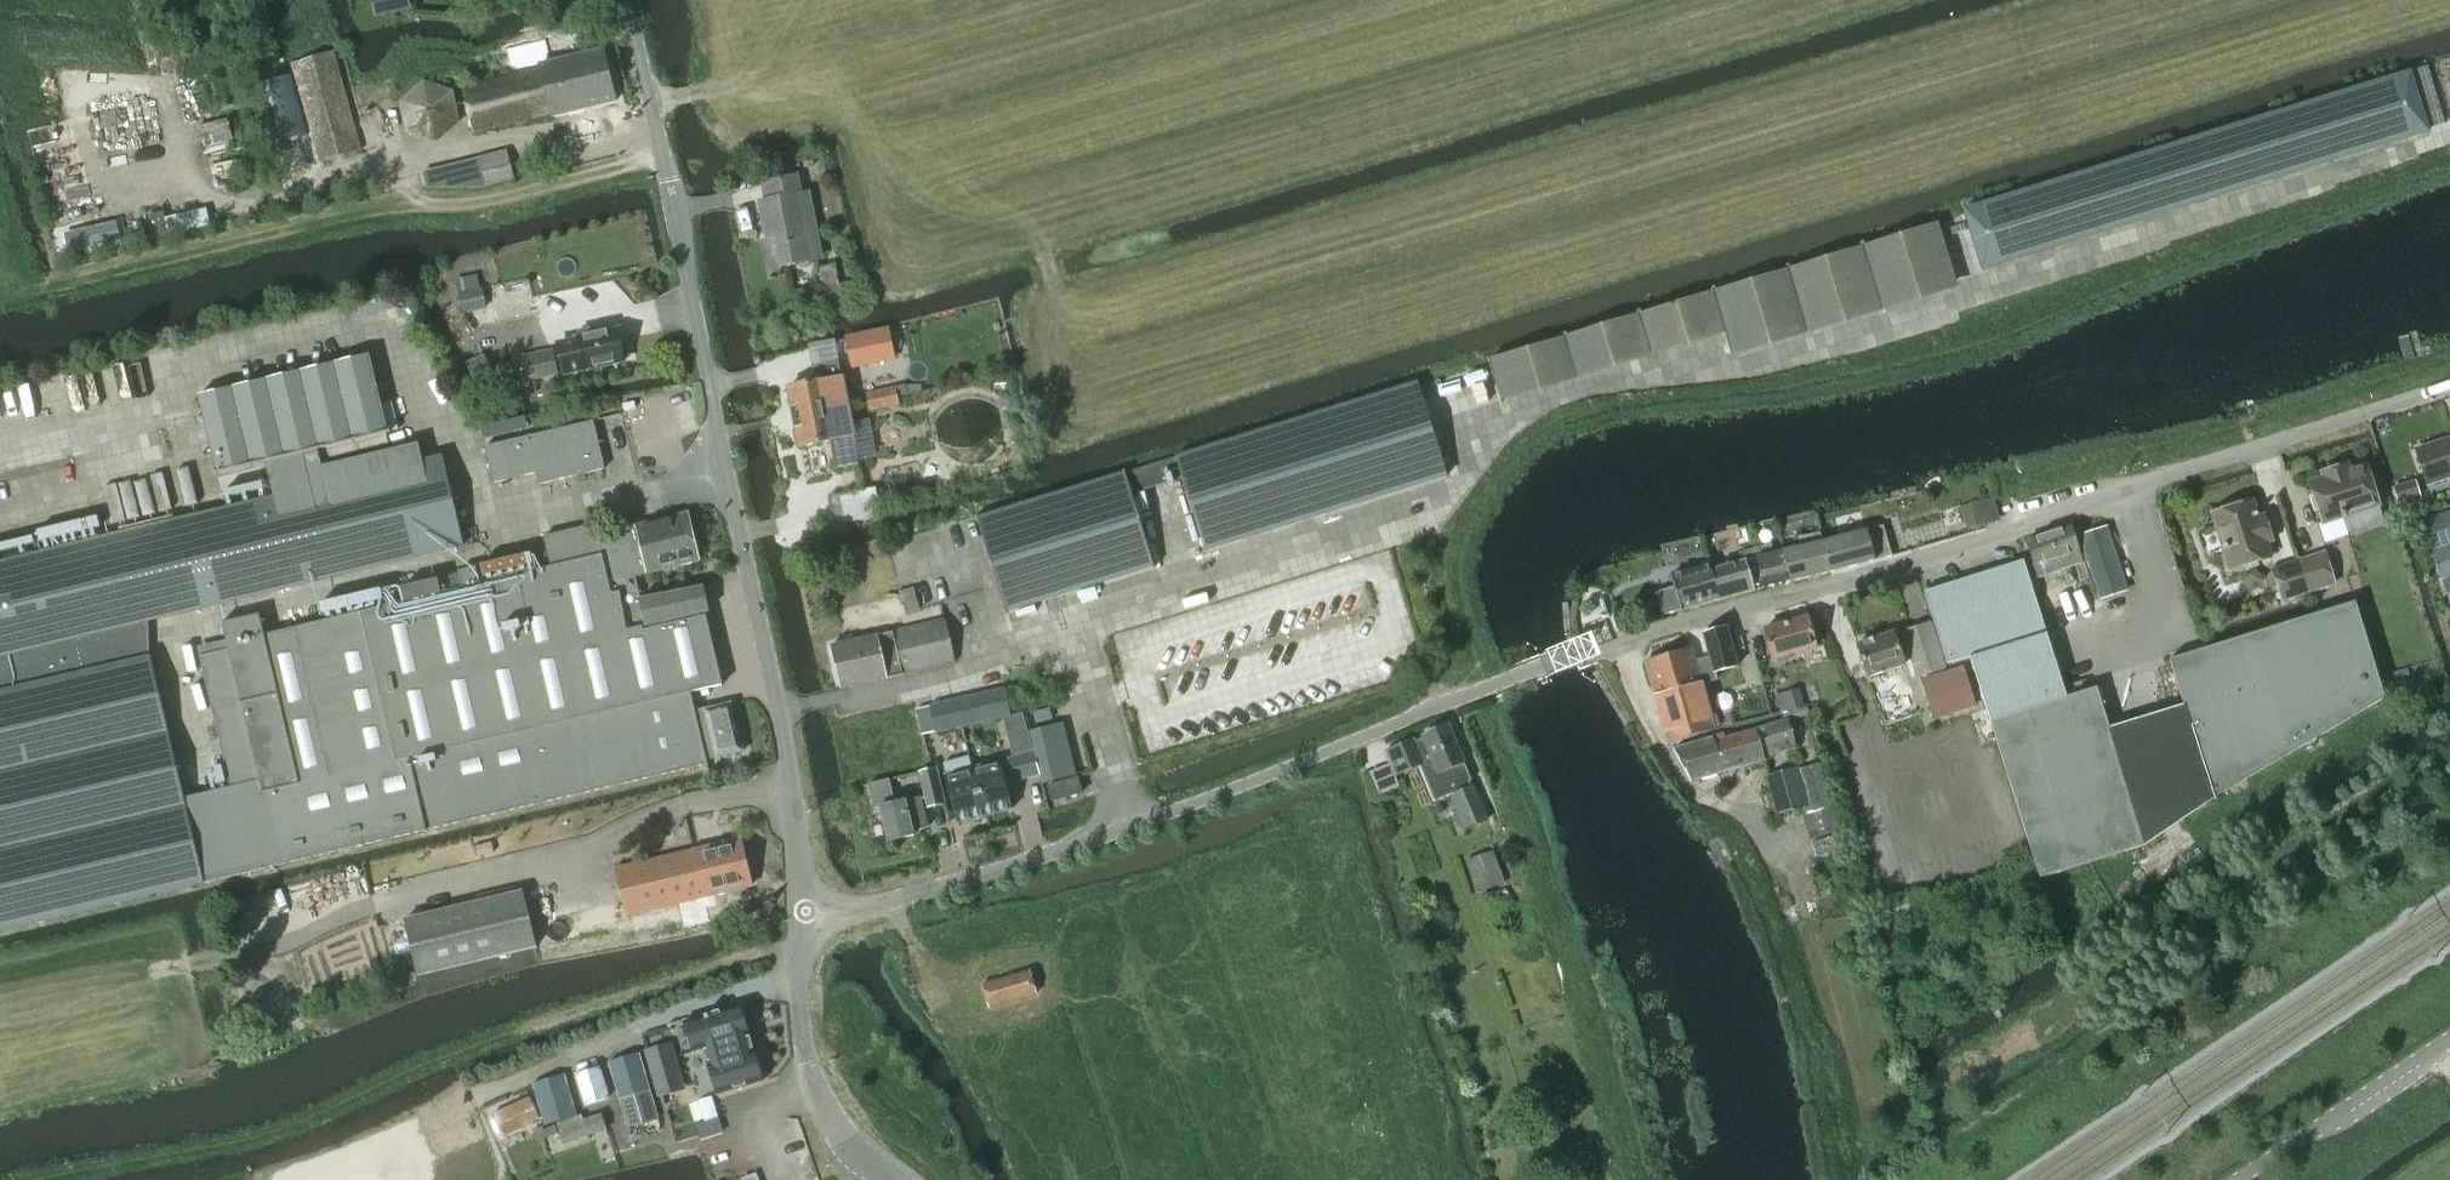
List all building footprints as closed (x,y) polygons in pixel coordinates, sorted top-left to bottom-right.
[(375,17),(411,8),(409,0),(371,0),(375,17)] [(551,61),(546,41),(515,48),(520,68),(523,67),(525,73),(497,78),(465,87),(473,132),(522,120),(553,113),(554,116),(617,101),(603,49),(594,50),(551,61)] [(319,161),(360,149),(333,52),(292,63),(319,161)] [(1982,269),(2428,133),(2410,73),(1964,210),(1982,269)] [(401,105),(406,135),(428,140),(453,118),(450,96),(422,87),(401,105)] [(261,103),(273,151),(310,142),(298,94),(261,103)] [(200,126),(205,149),(233,143),(227,119),(200,126)] [(485,186),(512,179),(506,151),(478,157),(485,186)] [(767,200),(760,202),(767,237),(776,236),(782,266),(813,260),(812,257),(822,255),(819,240),(809,242),(800,193),(796,176),(764,182),(767,200)] [(457,293),(462,313),(487,307),(482,287),(457,293)] [(578,346),(559,350),(563,367),(582,363),(583,370),(626,361),(624,356),(627,355),(625,344),(622,345),(619,330),(597,335),(595,326),(577,330),(579,339),(577,339),(578,346)] [(889,329),(846,338),(846,340),(853,369),(879,363),(877,355),(894,351),(889,329)] [(834,341),(806,347),(810,368),(813,368),(838,363),(834,341)] [(525,382),(556,375),(551,351),(519,358),(525,382)] [(0,564),(0,932),(205,883),(204,881),(279,863),(706,763),(705,757),(742,749),(730,701),(694,709),(690,691),(721,683),(704,610),(709,609),(703,586),(641,601),(635,577),(698,562),(687,515),(671,519),(597,536),(594,526),(543,538),(550,567),(534,570),(530,553),(481,565),(485,582),(479,584),(476,568),(458,573),(458,575),(402,588),(405,602),(394,604),(391,591),(318,608),(322,622),(299,627),(335,776),(300,784),(260,615),(220,624),(226,649),(199,655),(230,786),(184,797),(151,657),(144,658),(136,624),(464,546),(443,458),(423,462),(418,444),(322,466),(318,450),(389,434),(370,355),(199,396),(218,475),(267,463),(275,498),(0,564)] [(794,418),(847,408),(838,363),(813,368),(814,375),(811,380),(812,384),(788,389),(794,418)] [(1445,477),(1438,455),(1428,421),(1417,385),(1177,459),(1205,551),(1445,477)] [(884,408),(899,405),(895,387),(880,390),(884,408)] [(870,410),(884,408),(880,390),(866,393),(870,410)] [(857,467),(851,434),(847,408),(794,418),(800,448),(829,442),(834,471),(857,467)] [(593,422),(483,448),(492,485),(535,474),(537,486),(604,470),(593,422)] [(2415,449),(2427,486),(2449,479),(2449,438),(2415,449)] [(2323,478),(2309,482),(2323,526),(2344,519),(2349,533),(2386,521),(2381,507),(2367,463),(2349,469),(2347,464),(2321,473),(2323,478)] [(1005,612),(1152,567),(1124,475),(977,520),(1005,612)] [(2398,503),(2420,496),(2415,479),(2393,486),(2398,503)] [(2253,501),(2232,507),(2212,514),(2229,570),(2270,557),(2266,544),(2272,542),(2264,516),(2258,518),(2253,501)] [(1980,503),(1962,508),(1967,530),(1986,525),(1980,503)] [(2421,521),(2439,578),(2449,574),(2449,512),(2421,521)] [(1884,526),(1822,542),(1829,571),(1874,561),(1873,560),(1891,555),(1884,526)] [(2060,571),(2082,564),(2071,526),(2048,533),(2060,571)] [(2102,600),(2127,592),(2105,527),(2081,536),(2102,600)] [(1795,548),(1783,551),(1790,581),(1829,571),(1822,542),(1820,533),(1793,539),(1795,548)] [(2037,579),(2060,571),(2048,533),(2026,540),(2037,579)] [(1771,544),(1753,549),(1755,558),(1762,588),(1790,581),(1783,551),(1774,554),(1771,544)] [(1740,560),(1711,569),(1720,601),(1754,591),(1754,590),(1762,588),(1755,558),(1753,549),(1738,553),(1740,560)] [(2309,594),(2335,586),(2324,553),(2299,561),(2309,594)] [(2097,687),(2067,696),(2024,560),(1924,591),(1934,621),(1950,663),(1970,657),(2039,879),(2144,846),(2107,729),(2109,728),(2097,687)] [(2282,602),(2309,594),(2299,561),(2272,569),(2282,602)] [(1674,588),(1656,593),(1663,616),(1681,611),(1681,612),(1720,601),(1711,569),(1709,563),(1671,574),(1674,588)] [(2449,606),(2449,577),(2441,579),(2449,606)] [(913,588),(899,593),(906,614),(919,610),(913,588)] [(2215,798),(2384,698),(2384,697),(2378,678),(2355,602),(2170,660),(2183,706),(2186,705),(2215,798)] [(1773,661),(1816,649),(1808,617),(1764,628),(1773,661)] [(831,647),(841,688),(953,662),(944,621),(831,647)] [(1950,663),(1934,621),(1901,631),(1915,679),(1947,668),(1946,665),(1950,663)] [(1704,634),(1715,672),(1737,666),(1727,628),(1704,634)] [(1868,678),(1905,666),(1894,633),(1858,645),(1868,678)] [(1668,743),(1713,731),(1691,650),(1645,662),(1668,743)] [(1921,680),(1933,718),(1975,706),(1963,666),(1921,680)] [(2388,675),(2378,678),(2384,697),(2394,694),(2388,675)] [(1799,688),(1775,694),(1780,713),(1802,707),(1804,707),(1804,703),(1799,688)] [(936,732),(1009,715),(1003,689),(930,706),(936,732)] [(2144,846),(2215,798),(2186,705),(2183,706),(2109,728),(2107,729),(2144,846)] [(1038,724),(1052,720),(1050,709),(1035,712),(1038,724)] [(1792,745),(1785,722),(1725,738),(1724,735),(1674,751),(1690,781),(1765,760),(1763,753),(1792,745)] [(1488,821),(1485,814),(1473,785),(1470,786),(1468,781),(1471,780),(1449,726),(1386,752),(1396,776),(1418,767),(1433,804),(1452,796),(1463,823),(1466,830),(1488,821)] [(1034,752),(1016,757),(1022,779),(1040,774),(1034,752)] [(968,756),(943,763),(946,775),(959,824),(985,818),(974,776),(973,768),(972,768),(968,756)] [(1016,757),(973,768),(974,776),(985,818),(1012,810),(1005,783),(1022,779),(1016,757)] [(1838,834),(1818,763),(1764,778),(1775,816),(1801,809),(1810,840),(1838,834)] [(926,808),(946,803),(937,767),(918,772),(926,808)] [(894,803),(889,779),(869,784),(874,809),(879,808),(888,842),(913,836),(913,831),(927,828),(920,798),(907,801),(894,803)] [(1052,800),(1081,792),(1077,779),(1048,786),(1052,800)] [(715,906),(713,896),(750,887),(739,839),(615,869),(627,916),(683,903),(688,925),(709,920),(706,908),(715,906)] [(1477,893),(1505,883),(1493,850),(1465,859),(1477,893)] [(418,977),(537,949),(523,890),(404,918),(418,977)] [(982,984),(989,1008),(1036,994),(1029,971),(982,984)] [(692,1053),(702,1050),(702,1049),(748,1035),(739,1006),(683,1022),(692,1053)] [(702,1049),(702,1050),(716,1096),(762,1082),(748,1035),(702,1049)] [(671,1046),(648,1052),(660,1095),(683,1088),(671,1046)] [(627,1128),(657,1120),(639,1054),(609,1062),(627,1128)] [(585,1105),(610,1098),(600,1067),(575,1075),(585,1105)] [(544,1124),(574,1116),(563,1075),(533,1084),(544,1124)] [(502,1136),(538,1121),(528,1099),(493,1114),(502,1136)] [(564,1144),(605,1131),(601,1116),(559,1128),(564,1144)] [(542,1127),(532,1130),(536,1142),(557,1135),(554,1127),(543,1131),(542,1127)]
